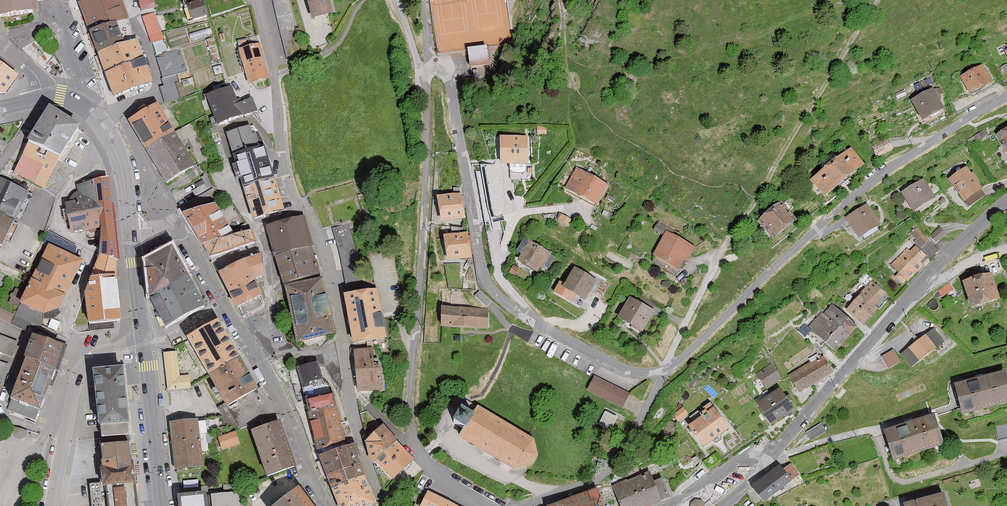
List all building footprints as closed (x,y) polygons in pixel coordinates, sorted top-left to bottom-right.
[(124,5),(122,0),(87,0),(79,3),(85,19),(104,12),(124,5)] [(157,8),(155,0),(138,0),(141,12),(157,8)] [(206,18),(201,0),(185,0),(182,1),(187,20),(192,19),(193,22),(206,18)] [(286,62),(303,58),(289,0),(272,0),(286,62)] [(328,0),(306,0),(311,20),(332,14),(328,0)] [(0,6),(0,18),(35,14),(33,2),(0,6)] [(104,12),(109,26),(129,18),(124,5),(104,12)] [(90,32),(109,26),(104,12),(85,19),(90,32)] [(129,18),(109,26),(117,48),(137,41),(129,18)] [(151,35),(149,36),(151,44),(154,43),(157,53),(167,50),(162,32),(160,32),(156,18),(147,20),(151,35)] [(117,48),(109,26),(90,32),(98,55),(117,48)] [(248,85),(267,80),(257,37),(238,41),(248,85)] [(137,41),(117,48),(125,69),(145,62),(137,41)] [(125,69),(117,48),(98,55),(106,76),(125,69)] [(168,56),(157,60),(165,85),(160,87),(165,104),(181,99),(176,83),(179,82),(177,73),(186,70),(180,48),(167,52),(168,56)] [(488,66),(485,48),(468,50),(470,69),(488,66)] [(114,98),(153,84),(145,62),(125,69),(106,76),(114,98)] [(5,95),(17,78),(0,66),(0,91),(5,95)] [(970,96),(992,84),(982,66),(960,77),(970,96)] [(244,116),(256,112),(251,99),(244,101),(236,80),(214,88),(216,94),(207,98),(217,125),(243,115),(244,116)] [(922,122),(944,110),(933,90),(911,101),(922,122)] [(165,184),(194,167),(181,144),(174,133),(158,105),(128,121),(165,184)] [(79,129),(49,109),(28,143),(29,144),(59,159),(60,160),(79,129)] [(191,124),(174,133),(181,144),(188,139),(194,149),(191,151),(204,173),(214,168),(197,139),(199,138),(191,124)] [(247,153),(261,148),(256,134),(252,135),(250,127),(226,134),(234,157),(247,153)] [(996,136),(1006,153),(1006,129),(996,136)] [(526,164),(528,164),(528,137),(500,137),(500,164),(509,164),(509,171),(512,174),(522,174),(526,171),(526,164)] [(876,158),(893,150),(887,139),(871,147),(876,158)] [(59,159),(29,144),(21,158),(13,173),(44,189),(59,159)] [(247,153),(257,184),(274,179),(264,147),(261,148),(247,153)] [(824,197),(864,165),(851,148),(837,159),(833,154),(819,164),(824,170),(811,180),(824,197)] [(242,189),(257,184),(247,153),(234,157),(232,158),(242,189)] [(497,165),(481,166),(487,201),(493,224),(505,220),(504,218),(507,217),(510,209),(506,180),(497,165)] [(981,191),(983,190),(966,167),(948,180),(965,203),(966,202),(969,207),(984,196),(981,191)] [(608,186),(576,168),(565,188),(597,206),(608,186)] [(69,204),(65,204),(71,234),(102,228),(101,257),(117,261),(108,179),(92,182),(92,183),(77,186),(77,194),(75,194),(70,198),(69,201),(69,204)] [(252,221),(284,210),(274,179),(257,184),(242,189),(252,221)] [(182,215),(203,249),(228,240),(249,231),(232,203),(225,202),(220,204),(209,180),(193,191),(197,198),(180,207),(184,214),(182,215)] [(913,212),(935,199),(923,180),(902,193),(913,212)] [(0,181),(0,245),(2,246),(27,194),(0,181)] [(441,223),(465,219),(461,194),(437,197),(441,223)] [(774,240),(796,221),(781,203),(758,222),(774,240)] [(880,225),(867,205),(846,218),(858,239),(880,225)] [(303,218),(284,223),(292,252),(311,247),(303,218)] [(675,231),(659,221),(654,230),(664,236),(653,255),(655,256),(652,262),(675,275),(683,261),(687,263),(696,248),(673,235),(675,231)] [(292,252),(284,223),(267,228),(275,257),(292,252)] [(349,224),(333,228),(348,293),(365,289),(359,255),(349,224)] [(943,226),(930,234),(934,241),(947,234),(943,226)] [(471,258),(468,227),(452,228),(453,235),(444,236),(447,261),(471,258)] [(924,235),(917,227),(910,233),(916,240),(914,242),(920,249),(928,242),(923,236),(924,235)] [(228,240),(235,249),(255,242),(257,242),(253,230),(249,231),(228,240)] [(534,243),(524,237),(516,252),(521,255),(517,261),(537,273),(542,266),(547,269),(555,257),(533,244),(534,243)] [(228,240),(203,249),(210,258),(235,249),(228,240)] [(902,283),(905,280),(907,282),(939,250),(930,241),(921,251),(916,246),(909,252),(906,249),(890,265),(898,274),(895,276),(902,283)] [(235,249),(254,279),(263,276),(261,255),(255,242),(235,249)] [(27,331),(30,324),(39,328),(46,314),(59,311),(82,262),(48,246),(16,315),(0,308),(0,318),(27,331)] [(282,284),(318,275),(311,247),(292,252),(275,257),(282,284)] [(189,279),(173,248),(146,262),(151,299),(189,279)] [(260,297),(262,296),(254,279),(235,249),(210,258),(237,309),(240,307),(243,314),(263,303),(260,297)] [(596,281),(574,269),(565,284),(560,281),(554,293),(572,303),(576,296),(586,302),(593,289),(592,289),(596,281)] [(971,310),(1000,302),(991,274),(963,283),(971,310)] [(88,324),(121,321),(116,277),(92,279),(85,293),(88,324)] [(297,343),(335,335),(321,278),(284,287),(297,343)] [(204,307),(189,279),(151,299),(166,328),(204,307)] [(846,310),(862,325),(889,296),(872,280),(861,292),(862,293),(846,310)] [(354,344),(386,338),(378,290),(345,296),(354,344)] [(480,291),(475,296),(486,307),(491,302),(480,291)] [(637,302),(629,298),(617,318),(642,332),(654,312),(650,310),(654,304),(640,296),(637,302)] [(807,328),(834,352),(857,327),(832,305),(823,315),(821,313),(807,328)] [(441,327),(488,329),(489,308),(441,307),(441,327)] [(224,370),(241,360),(218,321),(187,339),(209,378),(224,370)] [(911,367),(944,342),(934,329),(901,354),(911,367)] [(0,336),(0,358),(1,353),(13,357),(18,342),(0,336)] [(62,347),(33,337),(7,410),(36,420),(62,347)] [(357,391),(381,389),(379,365),(373,366),(372,349),(354,350),(357,391)] [(888,368),(899,361),(892,350),(881,357),(888,368)] [(178,351),(165,352),(168,390),(191,389),(190,375),(180,376),(178,351)] [(798,392),(832,373),(822,356),(788,376),(798,392)] [(224,370),(242,399),(259,390),(241,360),(224,370)] [(9,365),(0,362),(0,391),(9,365)] [(767,389),(783,378),(773,363),(756,374),(767,389)] [(331,388),(321,379),(318,364),(298,368),(309,415),(337,408),(331,388)] [(94,371),(98,426),(101,426),(102,439),(128,437),(123,369),(94,371)] [(227,408),(242,399),(224,370),(209,378),(227,408)] [(962,416),(1006,404),(1006,379),(1005,371),(954,385),(962,416)] [(629,394),(594,377),(587,391),(621,408),(629,394)] [(240,429),(277,416),(261,389),(259,390),(242,399),(227,408),(240,429)] [(770,425),(793,409),(779,389),(756,404),(770,425)] [(323,448),(325,455),(335,451),(346,447),(337,408),(309,415),(308,415),(317,449),(323,448)] [(678,423),(689,416),(684,408),(673,415),(678,423)] [(729,429),(713,408),(688,427),(703,448),(729,429)] [(473,417),(462,410),(453,426),(463,432),(458,441),(515,474),(532,468),(538,459),(534,441),(478,409),(473,417)] [(617,418),(606,412),(599,425),(607,429),(609,426),(612,428),(617,418)] [(884,431),(893,461),(944,445),(934,415),(884,431)] [(221,416),(198,419),(200,437),(213,436),(228,431),(221,416)] [(198,419),(170,422),(175,470),(203,467),(200,437),(198,419)] [(296,467),(279,422),(251,432),(267,477),(296,467)] [(810,440),(825,431),(820,424),(806,432),(810,440)] [(994,427),(998,440),(1006,438),(1006,424),(994,427)] [(382,426),(367,440),(376,460),(393,479),(414,459),(382,426)] [(222,451),(241,445),(236,431),(217,437),(222,451)] [(102,483),(135,480),(133,464),(129,465),(128,437),(102,439),(100,439),(102,467),(101,467),(102,483)] [(335,451),(344,472),(361,465),(354,444),(346,447),(335,451)] [(327,479),(344,472),(335,451),(325,455),(318,457),(327,479)] [(752,488),(764,503),(799,474),(791,464),(783,470),(780,465),(752,488)] [(367,482),(361,465),(344,472),(327,479),(334,496),(350,489),(367,482)] [(669,498),(661,479),(653,482),(649,472),(613,486),(618,501),(621,505),(650,505),(669,498)] [(135,480),(102,483),(89,484),(91,505),(137,505),(135,480)] [(334,496),(340,505),(372,505),(376,503),(367,482),(350,489),(334,496)] [(299,488),(275,505),(314,505),(299,488)] [(597,489),(555,505),(604,505),(597,489)] [(428,491),(420,505),(457,505),(428,491)] [(206,495),(207,505),(243,505),(242,492),(206,495)] [(178,505),(207,505),(206,495),(205,493),(177,495),(178,505)] [(944,495),(904,505),(947,505),(944,495)]
